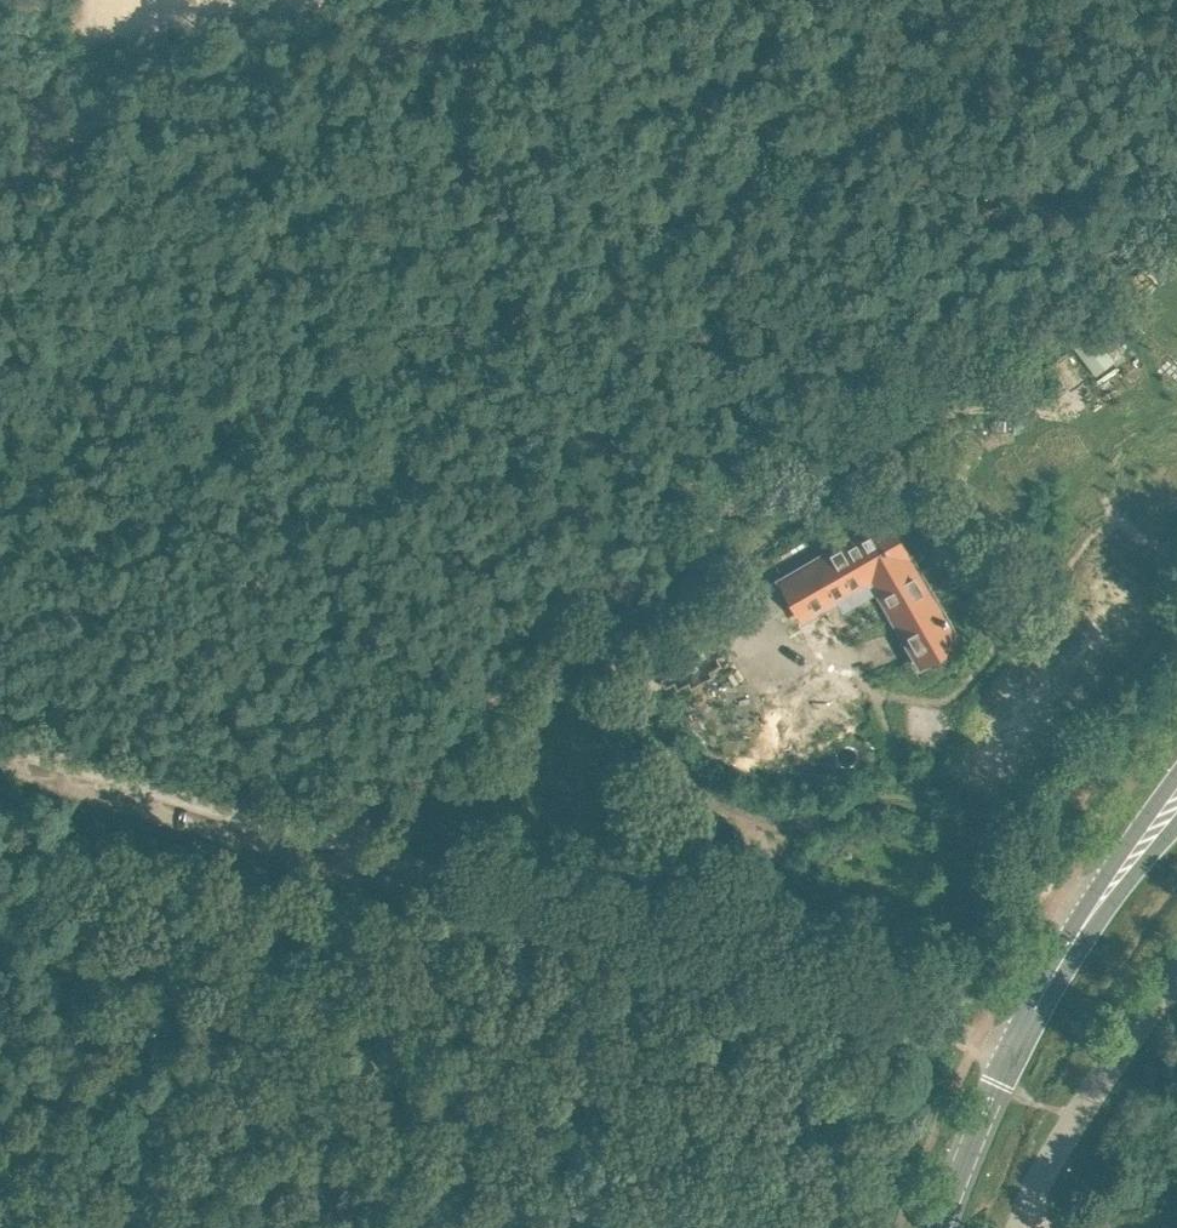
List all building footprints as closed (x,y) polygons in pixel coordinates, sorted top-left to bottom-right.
[(955,637),(943,616),(916,569),(901,578),(893,565),(894,565),(874,528),(779,583),(800,619),(876,575),(883,588),(880,589),(919,657),(955,637)] [(678,647),(644,668),(656,689),(691,668),(678,647)]
